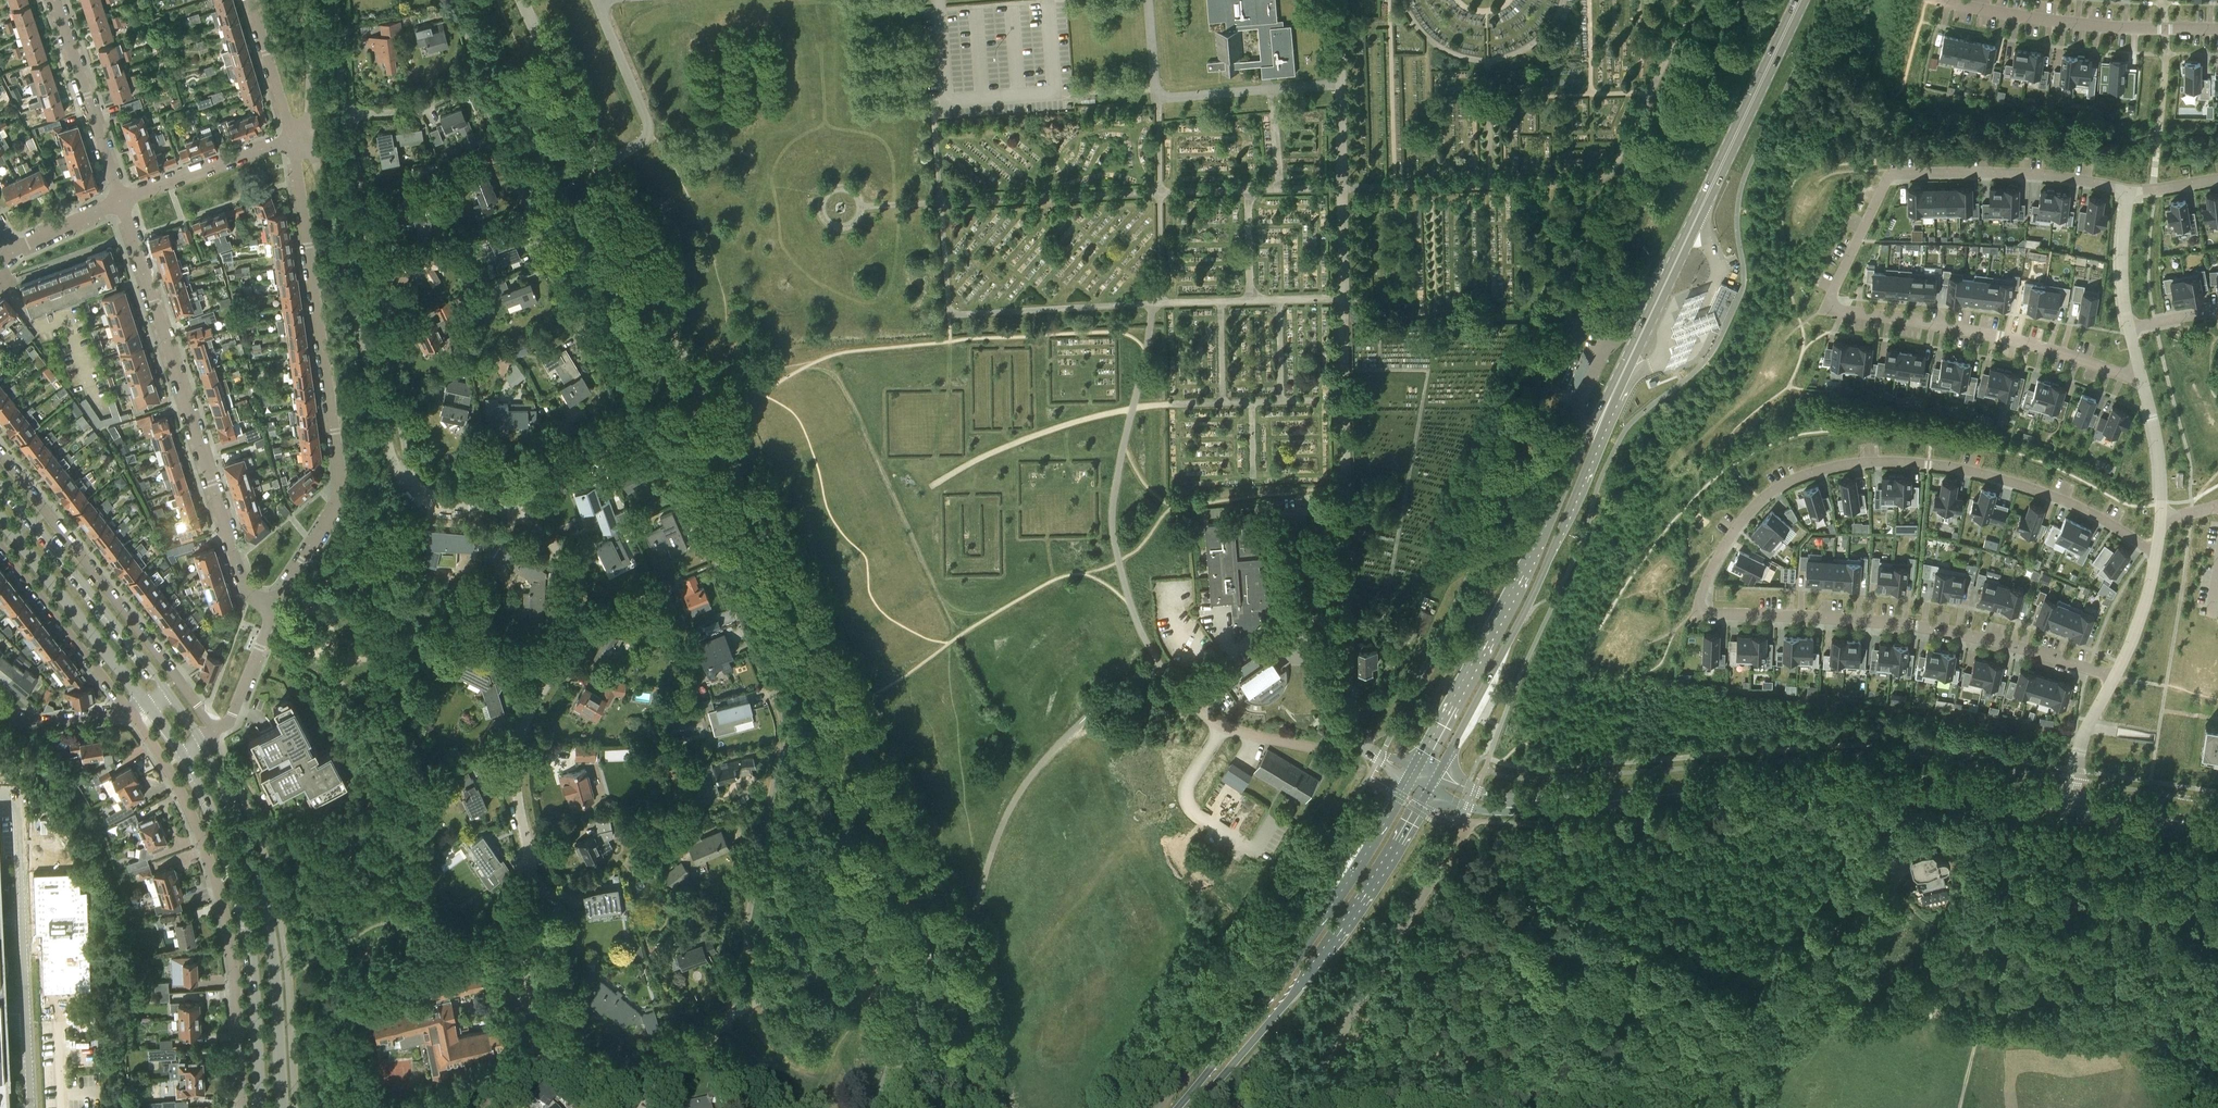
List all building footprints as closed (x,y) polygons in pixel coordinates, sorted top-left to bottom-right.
[(100,0),(98,0),(83,5),(88,17),(104,12),(100,0)] [(215,11),(234,5),(232,0),(212,0),(213,2),(215,2),(218,10),(215,11)] [(1276,0),(1207,0),(1209,21),(1226,19),(1227,29),(1229,29),(1229,31),(1215,32),(1217,59),(1221,58),(1221,61),(1208,62),(1208,70),(1222,69),(1222,75),(1239,73),(1238,67),(1261,65),(1262,77),(1296,74),(1291,25),(1277,26),(1276,21),(1278,21),(1276,0)] [(238,18),(234,5),(215,11),(217,15),(219,14),(222,23),(219,24),(238,18)] [(12,26),(34,19),(29,6),(13,11),(17,24),(12,25),(12,26)] [(88,17),(92,29),(108,24),(104,12),(88,17)] [(223,37),(242,31),(238,18),(219,24),(220,28),(223,27),(225,36),(223,37)] [(38,31),(34,19),(12,26),(13,30),(19,29),(21,36),(38,31)] [(382,35),(367,37),(369,50),(376,49),(378,61),(386,60),(387,71),(395,70),(390,35),(401,34),(399,21),(380,24),(382,35)] [(112,37),(108,24),(92,29),(96,42),(112,37)] [(447,45),(443,29),(433,32),(431,24),(414,28),(419,46),(427,44),(429,50),(447,45)] [(42,43),(38,31),(21,36),(25,49),(42,43)] [(246,44),(242,31),(223,37),(224,41),(227,40),(229,49),(227,49),(227,50),(246,44)] [(1939,57),(1953,60),(1958,38),(1944,35),(1939,57)] [(1953,60),(1952,65),(1965,68),(1970,40),(1958,38),(1953,60)] [(1977,70),(1982,43),(1970,40),(1965,68),(1977,70)] [(46,56),(42,43),(25,49),(29,61),(46,56)] [(1982,43),(1977,70),(1989,73),(1995,46),(1982,43)] [(231,63),(250,57),(246,44),(227,50),(228,54),(231,53),(233,62),(231,63)] [(98,50),(103,63),(118,58),(114,45),(98,50)] [(2025,79),(2029,51),(2015,49),(2012,64),(2006,63),(2004,77),(2011,78),(2011,77),(2025,79)] [(2025,79),(2039,81),(2038,86),(2046,87),(2049,69),(2041,68),(2043,53),(2029,51),(2025,79)] [(2074,85),(2073,85),(2073,86),(2088,88),(2087,96),(2094,97),(2096,75),(2089,74),(2091,59),(2084,58),(2085,56),(2078,55),(2078,57),(2077,57),(2074,85)] [(2060,83),(2073,85),(2074,85),(2077,57),(2062,56),(2061,71),(2054,70),(2053,84),(2060,84),(2060,83)] [(253,70),(250,57),(231,63),(232,67),(235,66),(237,74),(235,75),(235,76),(253,70)] [(122,70),(118,58),(103,63),(107,75),(122,70)] [(2108,87),(2122,88),(2122,96),(2134,97),(2135,71),(2124,70),(2125,60),(2110,59),(2108,87)] [(35,80),(52,75),(48,62),(31,67),(35,80)] [(2185,93),(2199,93),(2199,98),(2210,98),(2210,78),(2200,78),(2200,63),(2185,62),(2185,65),(2182,65),(2182,74),(2185,74),(2185,93)] [(2000,70),(1994,69),(1992,80),(1998,81),(2000,70)] [(107,75),(111,87),(126,82),(122,70),(107,75)] [(257,83),(253,70),(235,76),(236,80),(239,79),(241,87),(238,88),(239,89),(257,83)] [(56,87),(52,75),(35,80),(39,92),(56,87)] [(131,95),(126,82),(111,87),(115,100),(131,95)] [(261,96),(257,83),(239,89),(240,93),(237,94),(239,103),(249,100),(259,97),(261,96)] [(21,97),(16,86),(10,89),(15,100),(21,97)] [(60,99),(56,87),(39,92),(42,100),(36,102),(37,106),(43,104),(60,99)] [(197,101),(199,107),(215,102),(215,101),(214,101),(213,96),(197,101)] [(262,106),(259,97),(249,100),(252,110),(254,109),(254,111),(249,113),(250,116),(243,118),(249,134),(257,132),(256,128),(261,126),(260,123),(266,121),(261,106),(262,106)] [(60,99),(43,104),(47,117),(64,112),(60,99)] [(140,99),(120,105),(123,113),(142,106),(140,99)] [(445,131),(459,125),(467,147),(476,143),(468,121),(466,122),(460,109),(455,111),(456,112),(451,114),(451,112),(440,117),(445,131)] [(125,136),(146,130),(143,121),(147,120),(145,114),(122,122),(124,128),(123,131),(125,136)] [(233,139),(249,134),(243,118),(235,121),(234,118),(226,121),(227,124),(228,124),(233,139)] [(50,129),(53,128),(53,127),(61,125),(59,120),(48,123),(50,129)] [(60,137),(63,146),(82,140),(77,125),(63,130),(61,125),(53,127),(53,128),(57,138),(60,137)] [(377,134),(379,149),(396,146),(395,144),(409,141),(409,144),(423,142),(421,129),(408,132),(408,133),(391,136),(391,132),(377,134)] [(430,131),(434,141),(435,144),(442,141),(437,129),(430,131)] [(148,137),(146,130),(125,136),(127,141),(129,143),(131,149),(154,141),(158,140),(156,135),(156,134),(148,137)] [(212,133),(199,137),(204,153),(217,148),(212,133)] [(191,158),(204,153),(199,137),(198,134),(193,136),(194,139),(185,142),(191,158)] [(32,136),(26,140),(30,149),(36,146),(32,136)] [(82,140),(63,146),(66,154),(57,157),(59,163),(86,154),(84,148),(86,145),(85,141),(82,140)] [(154,141),(131,149),(133,154),(132,156),(134,161),(136,161),(136,162),(155,155),(152,148),(155,147),(154,141)] [(399,165),(396,146),(379,149),(382,164),(391,163),(391,166),(399,165)] [(2,154),(5,159),(17,153),(14,148),(2,154)] [(89,162),(86,154),(59,163),(61,169),(70,166),(72,175),(92,168),(93,167),(92,162),(89,162)] [(157,163),(155,155),(136,162),(140,175),(177,162),(175,157),(162,162),(162,161),(157,163)] [(23,162),(36,190),(41,188),(44,189),(48,187),(49,184),(40,168),(31,172),(26,161),(23,162)] [(29,193),(36,190),(23,162),(16,165),(21,177),(15,180),(23,197),(25,198),(29,196),(29,193)] [(409,183),(430,180),(444,177),(439,163),(413,167),(413,169),(407,170),(409,183)] [(447,183),(470,174),(468,167),(445,177),(447,183)] [(92,168),(72,175),(80,198),(90,195),(88,191),(97,188),(91,169),(92,168)] [(491,185),(485,169),(485,168),(470,174),(482,203),(473,206),(477,217),(493,210),(489,201),(496,198),(493,190),(495,189),(494,184),(491,185)] [(23,197),(15,180),(8,182),(7,179),(0,182),(0,183),(6,195),(5,197),(6,201),(9,201),(22,196),(23,197)] [(1922,216),(1921,189),(1921,187),(1914,187),(1914,189),(1908,189),(1909,217),(1922,216)] [(1922,216),(1934,216),(1934,188),(1921,189),(1922,216)] [(1946,188),(1934,188),(1934,216),(1947,216),(1946,188)] [(1959,216),(1958,188),(1946,188),(1947,216),(1959,216)] [(1971,188),(1958,188),(1959,216),(1979,215),(1979,202),(1972,202),(1971,188)] [(1982,202),(1982,217),(2003,217),(2004,188),(1990,188),(1989,202),(1982,202)] [(2004,188),(2003,217),(2024,218),(2025,204),(2018,203),(2018,189),(2004,188)] [(411,200),(389,204),(391,213),(414,209),(416,219),(411,220),(414,235),(417,235),(419,242),(442,238),(433,189),(410,193),(411,200)] [(2051,220),(2055,192),(2054,192),(2054,190),(2048,189),(2047,191),(2041,190),(2039,205),(2032,204),(2030,221),(2038,222),(2038,219),(2052,221),(2052,220),(2051,220)] [(2069,194),(2055,192),(2051,220),(2052,220),(2065,221),(2065,224),(2072,224),(2074,210),(2067,209),(2069,194)] [(2206,194),(2208,207),(2203,207),(2204,220),(2209,219),(2210,225),(2217,224),(2217,193),(2206,194)] [(258,214),(261,213),(269,210),(277,207),(275,202),(272,203),(269,195),(253,201),(258,214)] [(2099,227),(2099,224),(2104,225),(2106,213),(2101,212),(2104,199),(2089,197),(2087,211),(2080,210),(2077,227),(2084,229),(2085,224),(2099,227)] [(2195,217),(2188,218),(2185,200),(2171,202),(2172,208),(2167,209),(2169,221),(2174,221),(2176,233),(2190,231),(2190,233),(2198,232),(2195,217)] [(277,207),(269,210),(261,213),(263,229),(270,228),(287,226),(285,212),(279,213),(277,207)] [(235,208),(225,211),(213,216),(224,249),(232,247),(229,239),(227,240),(225,234),(232,231),(227,217),(234,215),(237,222),(239,221),(236,213),(235,208)] [(224,249),(213,216),(200,220),(200,221),(192,224),(195,232),(203,229),(205,237),(212,234),(218,251),(224,249)] [(184,237),(185,241),(192,239),(188,228),(187,225),(181,227),(182,230),(184,237)] [(289,238),(287,226),(270,228),(272,240),(289,238)] [(488,235),(495,254),(500,266),(520,258),(516,246),(514,247),(506,228),(492,234),(488,235)] [(149,238),(148,238),(153,252),(156,251),(175,245),(174,240),(171,241),(168,232),(157,235),(154,233),(150,235),(149,238)] [(291,251),(289,238),(272,240),(274,253),(291,251)] [(186,244),(185,241),(175,245),(156,251),(158,257),(155,259),(157,265),(176,258),(174,250),(182,248),(181,245),(186,244)] [(456,252),(453,242),(447,244),(450,254),(456,252)] [(30,311),(33,314),(47,309),(49,314),(53,313),(51,307),(116,284),(114,279),(120,277),(112,255),(114,254),(112,248),(111,247),(110,247),(109,247),(108,247),(107,247),(107,248),(107,249),(107,250),(87,257),(88,260),(21,284),(30,311)] [(223,261),(230,260),(229,250),(221,253),(223,261)] [(291,251),(274,253),(276,267),(293,265),(291,251)] [(422,269),(429,279),(433,285),(440,280),(434,271),(433,265),(440,263),(438,253),(399,260),(401,273),(409,271),(422,269)] [(162,271),(164,276),(189,268),(191,267),(190,264),(187,264),(182,266),(179,257),(176,258),(157,265),(159,270),(162,271)] [(1872,282),(1871,292),(1884,293),(1886,273),(1885,273),(1874,272),(1875,264),(1868,263),(1868,268),(1867,268),(1865,281),(1872,282)] [(294,277),(293,265),(276,267),(277,275),(274,276),(274,280),(276,280),(294,277)] [(190,273),(189,268),(164,276),(166,282),(164,285),(165,290),(190,282),(188,274),(190,273)] [(1886,273),(1884,293),(1897,294),(1899,269),(1886,268),(1885,273),(1886,273)] [(1899,269),(1897,294),(1909,295),(1911,271),(1912,270),(1899,269)] [(1947,298),(1959,300),(1962,278),(1963,278),(1963,272),(1951,271),(1951,270),(1943,269),(1942,282),(1948,283),(1947,298)] [(1909,295),(1921,296),(1923,272),(1911,271),(1909,295)] [(2184,279),(2189,301),(2203,298),(2201,286),(2208,285),(2205,271),(2198,272),(2199,276),(2184,279)] [(1941,274),(1923,272),(1921,296),(1934,297),(1935,290),(1940,291),(1941,274)] [(1972,301),(1984,303),(1987,275),(1974,274),(1974,279),(1972,301)] [(2012,278),(2000,277),(1996,304),(1997,304),(1997,306),(2003,307),(2003,305),(2009,306),(2011,288),(2018,289),(2020,275),(2013,274),(2012,278)] [(1996,304),(2000,277),(1987,275),(1984,303),(1996,304)] [(2175,304),(2189,301),(2184,279),(2184,275),(2163,278),(2166,291),(2172,290),(2175,304)] [(296,277),(294,277),(276,280),(278,292),(298,289),(296,277)] [(464,279),(466,291),(476,287),(474,282),(470,283),(468,278),(464,279)] [(1962,278),(1959,300),(1972,301),(1974,279),(1963,278),(1962,278)] [(481,301),(490,298),(501,294),(505,306),(506,305),(509,311),(537,300),(530,282),(507,291),(503,279),(476,289),(476,291),(479,297),(481,301)] [(170,296),(172,301),(197,294),(195,289),(192,290),(190,282),(165,290),(167,295),(170,296)] [(2045,286),(2025,283),(2022,301),(2028,302),(2027,308),(2041,311),(2045,286)] [(2041,311),(2055,313),(2060,286),(2045,283),(2045,286),(2041,311)] [(2081,301),(2078,317),(2093,319),(2098,291),(2084,288),(2085,285),(2074,283),(2071,299),(2081,301)] [(1721,328),(1738,292),(1722,286),(1720,291),(1710,313),(1716,311),(1721,328)] [(300,302),(298,289),(278,292),(279,298),(282,298),(283,304),(300,302)] [(106,310),(130,303),(129,297),(126,297),(124,290),(102,297),(106,310)] [(479,297),(476,291),(469,293),(471,300),(468,301),(470,305),(479,303),(477,298),(479,297)] [(1700,336),(1721,328),(1716,311),(1710,313),(1720,291),(1687,297),(1673,327),(1679,340),(1668,369),(1688,362),(1700,336)] [(199,298),(197,294),(172,301),(174,308),(172,310),(173,314),(176,315),(193,309),(190,301),(199,298)] [(24,344),(35,336),(3,296),(0,299),(0,314),(24,344)] [(219,301),(221,307),(229,305),(231,304),(229,297),(219,301)] [(300,302),(283,304),(285,318),(302,315),(300,302)] [(110,323),(133,316),(131,309),(132,308),(130,303),(106,310),(110,323)] [(190,342),(191,341),(211,335),(207,323),(232,315),(229,305),(221,307),(204,313),(195,316),(198,325),(186,329),(190,342)] [(443,320),(436,323),(416,332),(425,351),(445,342),(440,332),(447,329),(446,326),(455,322),(450,312),(441,317),(443,320)] [(24,344),(0,314),(0,335),(1,336),(3,339),(14,352),(24,344)] [(304,328),(302,315),(285,318),(281,318),(282,324),(285,323),(287,330),(304,328)] [(115,336),(139,329),(137,323),(135,323),(133,316),(110,323),(115,336)] [(304,328),(287,330),(288,343),(306,341),(304,328)] [(119,350),(141,343),(139,336),(141,334),(139,329),(115,336),(119,350)] [(211,335),(191,341),(196,356),(209,352),(214,350),(210,336),(211,335)] [(635,350),(637,348),(641,346),(635,336),(629,340),(635,350)] [(235,339),(230,341),(226,342),(228,349),(232,348),(231,345),(236,343),(235,339)] [(307,354),(306,341),(288,343),(290,356),(307,354)] [(509,348),(515,358),(522,355),(519,349),(525,346),(523,342),(509,348)] [(1843,371),(1847,344),(1834,342),(1832,357),(1824,356),(1823,363),(1831,364),(1830,370),(1843,371)] [(1843,371),(1855,373),(1859,345),(1847,344),(1843,371)] [(1872,347),(1859,345),(1855,373),(1868,374),(1867,375),(1875,376),(1875,374),(1876,374),(1877,363),(1870,362),(1872,347)] [(124,366),(149,359),(147,353),(145,353),(142,346),(120,353),(124,366)] [(34,348),(28,353),(33,358),(38,353),(34,348)] [(515,358),(509,348),(503,351),(505,356),(507,361),(515,358)] [(471,349),(464,352),(469,364),(476,362),(471,349)] [(1896,373),(1900,351),(1887,349),(1885,361),(1878,360),(1878,363),(1877,363),(1876,374),(1883,375),(1883,371),(1895,373),(1896,373)] [(196,356),(200,369),(213,365),(219,364),(214,350),(209,352),(196,356)] [(580,374),(565,350),(560,353),(558,350),(543,359),(549,369),(555,366),(565,383),(580,374)] [(1908,380),(1908,378),(1912,353),(1900,351),(1896,373),(1895,373),(1895,378),(1908,380)] [(1925,355),(1912,353),(1908,378),(1920,380),(1920,383),(1927,385),(1929,371),(1922,370),(1925,355)] [(307,354),(290,356),(292,370),(309,367),(307,354)] [(39,355),(33,360),(40,369),(46,364),(39,355)] [(1930,385),(1951,389),(1956,361),(1942,358),(1939,373),(1932,371),(1930,385)] [(129,380),(151,372),(149,365),(150,364),(149,359),(124,366),(129,380)] [(1970,363),(1956,361),(1951,389),(1974,394),(1977,380),(1967,378),(1970,363)] [(511,371),(504,376),(512,386),(524,376),(522,373),(523,372),(515,362),(508,368),(511,371)] [(41,369),(49,380),(55,375),(47,364),(41,369)] [(205,384),(218,380),(213,365),(200,369),(205,384)] [(311,380),(309,367),(292,370),(294,383),(311,380)] [(1984,395),(1998,398),(2004,371),(2003,371),(2004,368),(1997,367),(1997,369),(1990,368),(1987,382),(1980,381),(1977,394),(1984,396),(1984,395)] [(2004,371),(1998,398),(2012,401),(2010,406),(2017,408),(2021,390),(2015,389),(2018,374),(2011,372),(2012,370),(2005,369),(2005,371),(2004,371)] [(133,392),(133,393),(157,385),(155,379),(153,379),(151,372),(129,380),(133,392)] [(579,401),(575,395),(589,387),(581,374),(580,374),(565,383),(560,386),(563,390),(556,395),(565,410),(579,401)] [(224,378),(218,380),(205,384),(209,398),(229,392),(224,378)] [(472,391),(470,383),(461,381),(458,383),(457,380),(452,379),(452,380),(446,383),(445,382),(444,389),(460,392),(457,405),(442,402),(439,418),(441,418),(447,426),(456,422),(464,423),(467,410),(469,403),(472,391)] [(2029,407),(2042,411),(2051,383),(2050,383),(2051,381),(2044,379),(2044,381),(2037,379),(2033,394),(2026,392),(2022,406),(2029,408),(2029,407)] [(311,380),(294,383),(296,396),(313,393),(311,380)] [(2052,384),(2051,383),(2042,411),(2063,417),(2067,404),(2060,402),(2065,388),(2058,386),(2058,384),(2052,382),(2052,384)] [(157,385),(133,393),(133,392),(130,394),(134,406),(132,407),(134,414),(144,410),(142,404),(156,400),(157,400),(162,399),(157,385)] [(64,386),(56,393),(59,398),(68,391),(64,386)] [(8,394),(0,401),(0,417),(1,418),(17,405),(12,399),(17,395),(16,394),(13,390),(8,394)] [(214,413),(227,408),(234,406),(229,392),(209,398),(214,413)] [(315,407),(313,393),(296,396),(298,409),(296,409),(315,407)] [(2096,399),(2082,394),(2073,417),(2093,425),(2097,414),(2091,411),(2096,399)] [(115,400),(112,401),(108,402),(113,415),(100,419),(86,398),(80,402),(97,427),(121,419),(120,415),(115,400)] [(22,412),(17,405),(1,418),(9,429),(25,416),(30,413),(31,412),(35,409),(42,403),(39,399),(32,405),(22,412)] [(536,408),(534,408),(534,403),(508,404),(496,404),(496,400),(498,400),(498,399),(486,399),(486,423),(492,423),(492,422),(508,422),(527,422),(527,420),(536,419),(536,408)] [(67,405),(75,416),(82,411),(74,400),(67,405)] [(2093,434),(2100,437),(2102,433),(2115,438),(2121,425),(2125,427),(2130,415),(2125,413),(2126,411),(2112,406),(2107,419),(2101,417),(2093,434)] [(315,407),(296,409),(298,422),(315,419),(313,407),(315,407)] [(232,422),(227,408),(214,413),(218,426),(217,427),(232,422)] [(18,440),(34,427),(40,423),(31,412),(30,413),(25,416),(9,429),(18,440)] [(156,434),(169,430),(170,429),(166,416),(154,420),(152,413),(136,418),(139,426),(142,425),(146,437),(156,434)] [(76,419),(80,424),(86,419),(82,414),(76,419)] [(317,432),(315,419),(298,422),(291,423),(293,435),(297,435),(317,432)] [(232,422),(217,427),(221,440),(243,433),(242,432),(241,429),(239,420),(232,422)] [(257,427),(244,431),(247,441),(260,436),(257,427)] [(108,429),(119,447),(127,444),(122,434),(115,437),(110,428),(108,429)] [(35,430),(20,442),(27,451),(26,452),(28,455),(44,442),(41,438),(35,430)] [(51,430),(46,434),(49,438),(50,438),(54,434),(51,430)] [(156,434),(161,448),(174,444),(169,430),(156,434)] [(89,434),(92,439),(97,435),(94,431),(89,434)] [(301,439),(302,448),(319,445),(317,432),(297,435),(298,439),(301,439)] [(50,438),(49,438),(52,442),(53,442),(58,438),(54,434),(50,438)] [(257,447),(264,444),(267,443),(265,437),(255,441),(257,447)] [(44,442),(28,455),(30,457),(31,457),(38,465),(53,453),(47,446),(44,442)] [(122,453),(130,449),(127,444),(119,448),(122,453)] [(165,462),(178,458),(174,444),(161,448),(155,450),(157,458),(163,456),(165,462)] [(321,459),(319,445),(302,448),(304,461),(310,460),(317,459),(321,459)] [(63,456),(66,460),(71,456),(68,452),(63,456)] [(53,453),(38,465),(46,476),(61,464),(58,460),(53,453)] [(61,464),(46,476),(55,487),(70,475),(64,468),(70,464),(74,460),(71,456),(66,460),(61,464)] [(224,474),(226,479),(248,473),(245,465),(253,462),(250,456),(224,464),(226,472),(224,474)] [(164,478),(183,472),(178,458),(165,462),(167,468),(161,470),(164,478)] [(311,468),(299,477),(309,491),(317,485),(314,482),(322,475),(319,472),(317,459),(310,460),(311,468)] [(613,465),(620,478),(627,491),(634,487),(631,483),(649,473),(642,460),(623,470),(619,462),(613,465)] [(2103,470),(2109,472),(2112,464),(2106,462),(2103,470)] [(284,470),(279,471),(282,483),(287,482),(284,470)] [(75,482),(70,475),(55,487),(54,490),(58,494),(60,493),(63,497),(79,486),(84,482),(91,476),(93,474),(90,471),(75,482)] [(174,491),(187,486),(183,472),(164,478),(167,488),(169,488),(171,488),(171,486),(171,485),(172,484),(174,491)] [(250,480),(248,473),(226,479),(228,485),(231,486),(233,492),(260,483),(258,478),(250,480)] [(1899,499),(1899,503),(1921,504),(1921,485),(1913,485),(1913,478),(1906,477),(1907,475),(1899,474),(1899,477),(1899,499)] [(121,475),(115,480),(119,485),(121,485),(126,481),(121,475)] [(84,482),(86,486),(92,482),(91,481),(94,479),(91,476),(84,482)] [(298,500),(309,491),(299,477),(287,487),(298,500)] [(1878,489),(1878,502),(1885,502),(1885,498),(1899,499),(1899,477),(1885,477),(1885,489),(1878,489)] [(1848,492),(1841,493),(1843,505),(1864,503),(1861,478),(1846,480),(1848,492)] [(626,509),(617,513),(614,515),(605,491),(603,492),(599,480),(590,483),(591,487),(575,492),(581,511),(594,506),(598,516),(603,514),(610,529),(631,521),(626,509)] [(1945,481),(1941,505),(1962,509),(1964,496),(1957,495),(1959,483),(1945,481)] [(233,501),(235,506),(256,499),(253,491),(261,488),(260,483),(233,492),(235,499),(233,501)] [(79,486),(63,497),(67,502),(66,505),(69,508),(71,508),(72,509),(87,497),(81,490),(79,486)] [(192,500),(187,486),(174,491),(176,497),(170,499),(172,507),(179,505),(192,500)] [(1800,495),(1810,517),(1829,509),(1825,497),(1818,500),(1814,489),(1800,495)] [(2001,507),(1995,505),(1998,492),(1985,489),(1978,513),(1998,519),(2001,507)] [(103,506),(109,501),(107,498),(100,502),(103,506)] [(74,511),(83,523),(98,511),(89,499),(74,511)] [(259,507),(256,499),(235,506),(236,510),(239,511),(242,519),(240,521),(242,524),(246,520),(254,518),(257,515),(262,512),(267,508),(266,505),(259,507)] [(183,519),(197,515),(192,500),(179,505),(183,519)] [(83,523),(91,533),(106,521),(102,516),(108,511),(107,510),(113,506),(109,501),(103,506),(98,511),(83,523)] [(277,506),(284,515),(290,511),(282,502),(277,506)] [(2017,525),(2022,526),(2021,529),(2041,536),(2045,524),(2039,521),(2043,507),(2030,503),(2026,516),(2021,514),(2017,525)] [(1791,522),(1797,519),(1791,507),(1785,510),(1791,522)] [(1767,521),(1786,538),(1796,527),(1777,510),(1767,521)] [(246,520),(242,524),(247,530),(246,531),(245,533),(245,536),(245,537),(247,539),(249,540),(251,540),(252,539),(254,538),(254,539),(270,526),(263,518),(266,516),(262,512),(257,515),(254,518),(246,520)] [(633,521),(641,517),(639,512),(631,516),(633,521)] [(681,556),(679,552),(687,549),(672,512),(660,517),(664,526),(645,534),(650,544),(649,542),(653,540),(655,543),(656,543),(656,541),(664,538),(672,555),(673,559),(681,556)] [(198,514),(197,515),(183,519),(185,528),(177,530),(181,542),(189,540),(187,532),(202,527),(198,514)] [(1250,547),(1247,514),(1233,516),(1234,522),(1208,524),(1215,603),(1241,601),(1242,613),(1233,614),(1235,642),(1269,618),(1267,591),(1260,592),(1258,563),(1261,563),(1260,556),(1257,556),(1257,546),(1250,547)] [(2067,517),(2061,529),(2055,526),(2049,537),(2055,541),(2057,537),(2070,544),(2080,523),(2067,517)] [(118,524),(121,528),(127,523),(124,519),(118,524)] [(91,533),(100,545),(115,533),(106,521),(91,533)] [(1786,538),(1767,521),(1758,531),(1769,541),(1764,546),(1774,555),(1779,550),(1777,548),(1786,538)] [(130,528),(127,523),(121,528),(124,532),(130,528)] [(619,527),(621,532),(632,527),(630,523),(619,527)] [(2092,529),(2080,523),(2070,544),(2082,549),(2080,553),(2086,556),(2092,544),(2086,541),(2092,529)] [(1917,533),(1917,525),(1895,525),(1895,533),(1917,533)] [(428,546),(424,563),(435,565),(435,562),(455,562),(456,547),(473,548),(474,533),(464,533),(463,536),(445,535),(446,532),(424,531),(423,536),(422,546),(428,546)] [(123,543),(115,533),(100,545),(108,555),(123,543)] [(608,566),(618,561),(619,564),(627,560),(620,547),(615,549),(610,538),(597,544),(608,566)] [(1996,549),(1998,542),(1986,538),(1983,545),(1996,549)] [(135,546),(138,550),(144,545),(141,541),(135,546)] [(114,563),(117,567),(132,554),(123,543),(108,555),(114,562),(114,563)] [(500,544),(494,555),(528,576),(531,582),(531,592),(523,592),(522,610),(530,610),(529,636),(542,637),(542,622),(544,622),(545,617),(542,617),(543,576),(546,573),(536,566),(536,562),(532,559),(528,561),(500,544)] [(138,550),(132,554),(117,567),(120,571),(121,571),(126,578),(146,562),(140,555),(147,550),(144,545),(138,550)] [(178,545),(165,550),(171,562),(176,560),(173,554),(180,552),(178,545)] [(2130,553),(2119,545),(2104,565),(2121,577),(2129,567),(2123,563),(2130,553)] [(199,568),(220,561),(219,556),(216,555),(214,548),(187,556),(189,562),(196,560),(199,568)] [(1737,563),(1747,568),(1744,573),(1755,578),(1758,574),(1759,575),(1769,555),(1758,550),(1755,556),(1744,550),(1737,563)] [(1848,583),(1850,561),(1850,557),(1838,556),(1837,561),(1836,582),(1848,583)] [(1916,576),(1918,557),(1911,556),(1910,563),(1896,562),(1896,565),(1894,587),(1907,588),(1909,576),(1916,576)] [(2038,567),(2041,560),(2036,558),(2033,565),(2038,567)] [(170,565),(166,559),(162,562),(162,564),(164,568),(170,565)] [(1824,581),(1825,560),(1812,559),(1810,580),(1824,581)] [(1896,565),(1882,563),(1882,560),(1876,559),(1874,572),(1881,573),(1880,586),(1894,587),(1896,565)] [(1824,581),(1836,582),(1837,561),(1825,560),(1824,581)] [(222,566),(220,561),(199,568),(202,576),(194,578),(196,583),(222,575),(220,568),(222,566)] [(1862,584),(1864,562),(1850,561),(1848,583),(1862,584)] [(168,574),(173,570),(170,565),(164,570),(168,574)] [(1933,565),(1930,578),(1937,579),(1935,592),(1949,594),(1954,573),(1939,571),(1940,566),(1933,565)] [(128,580),(137,592),(160,573),(157,569),(149,575),(144,568),(128,580)] [(2037,579),(2040,572),(2033,569),(2030,577),(2037,579)] [(1966,576),(1954,573),(1949,594),(1963,597),(1965,584),(1971,585),(1974,572),(1967,571),(1966,576)] [(164,578),(160,573),(137,592),(146,603),(161,590),(156,584),(164,578)] [(2051,576),(2043,573),(2040,580),(2048,584),(2051,576)] [(225,582),(222,575),(196,583),(198,589),(205,587),(208,595),(229,588),(227,583),(225,582)] [(684,586),(679,588),(682,596),(684,595),(689,608),(699,604),(701,608),(710,604),(703,587),(697,589),(695,583),(697,582),(694,575),(681,580),(684,586)] [(16,588),(7,578),(0,584),(0,600),(1,601),(16,588)] [(678,584),(675,578),(657,586),(660,592),(678,584)] [(1999,583),(1986,579),(1980,600),(1993,604),(1999,583)] [(1999,583),(1993,604),(2005,607),(2011,586),(1999,583)] [(2103,593),(2112,597),(2116,590),(2108,584),(2103,593)] [(2025,590),(2011,586),(2005,607),(2019,611),(2025,590)] [(16,588),(1,601),(9,612),(24,599),(16,588)] [(229,588),(208,595),(210,603),(203,605),(205,611),(231,602),(229,595),(231,593),(229,588)] [(166,597),(161,590),(146,603),(155,614),(177,595),(174,591),(166,597)] [(2111,597),(2104,594),(2101,602),(2108,604),(2111,597)] [(155,614),(163,625),(178,613),(181,610),(176,603),(181,600),(180,599),(177,595),(155,614)] [(2037,618),(2050,623),(2058,603),(2045,597),(2037,618)] [(33,610),(24,599),(9,612),(18,622),(33,610)] [(2060,599),(2058,603),(2050,623),(2061,627),(2071,603),(2060,599)] [(2071,603),(2061,627),(2073,632),(2082,608),(2071,603)] [(623,616),(639,617),(639,608),(623,608),(623,616)] [(2082,608),(2073,632),(2086,637),(2096,613),(2082,608)] [(33,610),(18,622),(26,633),(41,621),(33,610)] [(405,624),(409,614),(402,611),(398,620),(405,624)] [(184,619),(178,613),(163,625),(169,632),(168,632),(171,636),(194,617),(191,613),(184,619)] [(175,640),(180,646),(195,634),(190,627),(198,622),(197,621),(194,617),(171,636),(174,640),(175,640)] [(229,617),(223,633),(230,635),(236,620),(229,617)] [(622,633),(620,636),(615,633),(621,623),(613,619),(607,629),(604,627),(600,634),(603,636),(593,656),(597,658),(597,659),(603,662),(609,651),(618,655),(623,646),(631,649),(636,640),(622,633)] [(721,627),(718,620),(704,626),(707,633),(721,627)] [(35,644),(50,632),(41,621),(26,633),(35,644)] [(2,629),(6,633),(11,628),(8,624),(2,629)] [(14,632),(11,628),(6,633),(9,636),(14,632)] [(50,632),(35,644),(44,656),(59,644),(50,632)] [(1709,656),(1730,657),(1731,645),(1724,645),(1724,633),(1710,632),(1709,656)] [(183,654),(185,653),(189,658),(191,657),(205,646),(195,634),(180,646),(182,649),(181,650),(183,654)] [(1735,646),(1735,659),(1741,660),(1741,656),(1755,656),(1756,634),(1742,634),(1742,646),(1735,646)] [(1755,656),(1755,661),(1769,662),(1769,665),(1776,665),(1776,652),(1769,652),(1770,635),(1756,634),(1755,656)] [(1788,657),(1802,658),(1802,636),(1789,635),(1788,648),(1781,648),(1780,661),(1787,661),(1788,657)] [(1802,636),(1802,658),(1815,659),(1815,662),(1822,663),(1823,650),(1815,649),(1816,636),(1802,636)] [(717,644),(714,637),(697,644),(700,652),(699,652),(705,665),(710,662),(714,670),(723,667),(725,672),(732,669),(727,657),(732,655),(726,641),(717,644)] [(677,648),(690,643),(688,638),(676,643),(677,648)] [(1827,663),(1834,664),(1834,660),(1848,660),(1850,639),(1835,638),(1835,651),(1828,650),(1827,663)] [(1850,639),(1848,660),(1848,665),(1868,666),(1869,653),(1862,653),(1863,640),(1850,639)] [(1894,670),(1897,643),(1883,641),(1881,657),(1874,656),(1872,669),(1879,670),(1879,668),(1894,670)] [(1915,662),(1908,662),(1910,645),(1897,643),(1894,670),(1907,672),(1907,675),(1913,676),(1915,662)] [(22,649),(25,653),(31,648),(28,644),(22,649)] [(48,656),(57,667),(71,656),(68,652),(66,652),(61,646),(48,656)] [(206,648),(205,646),(191,657),(195,663),(206,648)] [(1378,668),(1378,649),(1374,649),(1374,647),(1360,648),(1361,653),(1360,653),(1360,673),(1359,673),(1359,675),(1374,674),(1373,668),(1378,668)] [(34,652),(31,648),(25,653),(29,656),(34,652)] [(195,663),(202,665),(206,653),(207,653),(208,650),(206,648),(195,663)] [(1926,669),(1940,672),(1944,650),(1930,648),(1927,660),(1921,659),(1918,672),(1925,673),(1926,669)] [(3,650),(0,654),(0,673),(8,679),(19,666),(13,661),(12,662),(1,654),(4,651),(3,650)] [(1944,650),(1940,672),(1953,674),(1953,678),(1959,679),(1962,666),(1955,665),(1957,652),(1944,650)] [(13,661),(19,666),(22,662),(26,658),(20,653),(13,661)] [(206,653),(202,665),(199,671),(214,677),(218,666),(220,666),(222,662),(220,660),(221,658),(207,653),(206,653)] [(75,661),(71,656),(57,667),(54,670),(64,683),(65,682),(67,685),(84,682),(87,680),(83,675),(80,677),(76,673),(79,671),(75,666),(76,665),(74,663),(75,661)] [(492,671),(483,666),(480,656),(469,659),(460,676),(482,687),(491,715),(503,711),(496,689),(502,688),(503,685),(501,683),(500,681),(511,678),(508,666),(492,671)] [(1240,680),(1249,693),(1253,690),(1254,692),(1245,698),(1248,700),(1251,701),(1254,702),(1257,703),(1260,703),(1262,703),(1266,702),(1269,701),(1271,700),(1274,699),(1276,698),(1278,696),(1281,693),(1283,691),(1284,688),(1285,686),(1286,683),(1287,678),(1287,676),(1287,671),(1286,669),(1277,675),(1276,673),(1280,671),(1270,658),(1261,665),(1255,656),(1239,667),(1245,676),(1240,680)] [(1970,682),(1971,678),(1985,682),(1990,660),(1977,657),(1974,669),(1967,668),(1964,680),(1970,682)] [(31,663),(26,658),(22,662),(28,667),(31,663)] [(1990,660),(1985,682),(1998,685),(1998,689),(2004,690),(2007,678),(2001,676),(2004,663),(1990,660)] [(43,661),(36,665),(40,670),(45,665),(43,661)] [(19,688),(17,690),(25,697),(31,691),(29,689),(38,677),(25,667),(23,669),(19,666),(8,679),(19,688)] [(2014,693),(2015,689),(2029,693),(2035,672),(2022,668),(2018,681),(2011,678),(2008,691),(2014,693)] [(2035,672),(2029,693),(2041,697),(2047,676),(2035,672)] [(2047,676),(2041,697),(2039,701),(2051,704),(2052,701),(2059,679),(2047,676)] [(2059,679),(2052,701),(2065,705),(2072,684),(2059,679)] [(74,703),(76,706),(79,705),(80,703),(94,700),(92,686),(84,688),(84,682),(67,685),(68,690),(64,691),(65,697),(69,696),(70,704),(74,703)] [(608,682),(604,688),(599,696),(585,688),(575,704),(576,705),(573,709),(580,712),(582,708),(594,716),(604,699),(609,702),(613,693),(622,695),(624,684),(608,682)] [(1240,698),(1247,690),(1240,683),(1232,691),(1240,698)] [(42,699),(47,702),(53,691),(47,688),(42,699)] [(261,763),(272,757),(276,755),(280,764),(260,774),(271,797),(302,781),(313,802),(346,785),(329,752),(319,757),(290,700),(273,708),(281,724),(249,740),(261,763)] [(714,709),(708,711),(715,735),(736,729),(734,722),(753,717),(748,700),(716,709),(714,709)] [(1954,710),(1955,703),(1947,701),(1946,708),(1954,710)] [(714,709),(712,702),(699,705),(701,713),(708,711),(714,709)] [(2206,724),(2202,745),(2201,752),(2217,755),(2217,726),(2206,724)] [(486,749),(486,748),(493,737),(486,732),(479,744),(486,749)] [(101,739),(80,742),(70,744),(71,750),(81,749),(82,758),(104,754),(101,739)] [(575,744),(575,760),(594,760),(594,745),(575,744)] [(1319,780),(1268,749),(1267,748),(1254,771),(1306,802),(1319,780)] [(674,755),(665,758),(667,765),(676,762),(674,755)] [(751,770),(756,769),(755,764),(753,758),(727,764),(727,765),(721,767),(720,764),(713,765),(713,767),(712,767),(711,761),(700,763),(706,792),(717,793),(715,783),(717,783),(737,779),(738,780),(753,776),(751,770)] [(1251,777),(1230,764),(1222,777),(1242,790),(1251,777)] [(110,795),(119,790),(138,779),(137,778),(138,776),(136,771),(133,771),(130,766),(112,776),(109,770),(99,776),(102,782),(110,795)] [(5,781),(20,784),(22,770),(8,767),(5,781)] [(585,769),(563,775),(565,783),(562,784),(565,795),(567,794),(570,806),(594,800),(585,769)] [(685,770),(672,772),(673,781),(687,779),(685,770)] [(80,775),(73,779),(76,783),(83,779),(80,775)] [(454,793),(458,791),(461,798),(463,796),(470,810),(478,806),(479,809),(486,806),(477,786),(475,787),(473,783),(474,783),(472,777),(451,786),(454,793)] [(138,779),(119,790),(123,798),(118,801),(122,807),(110,815),(113,821),(124,816),(134,810),(130,803),(144,794),(140,788),(142,786),(138,779)] [(734,797),(736,804),(748,801),(747,795),(751,794),(749,788),(736,790),(738,797),(734,797)] [(1924,813),(1929,805),(1922,801),(1917,808),(1924,813)] [(135,840),(141,837),(155,832),(163,828),(160,821),(157,821),(154,815),(138,822),(132,825),(135,831),(132,832),(135,840)] [(58,816),(36,816),(37,869),(60,869),(58,816)] [(128,816),(116,822),(119,827),(130,822),(128,816)] [(595,819),(598,832),(574,844),(578,852),(582,850),(587,860),(601,853),(598,845),(600,844),(599,842),(612,836),(608,817),(595,819)] [(148,862),(147,858),(154,854),(152,849),(167,843),(164,838),(166,835),(163,828),(155,832),(141,837),(145,845),(138,848),(139,850),(139,856),(139,859),(126,863),(129,869),(148,862)] [(699,833),(685,839),(696,864),(705,860),(705,858),(729,847),(720,829),(701,838),(699,833)] [(491,880),(495,877),(507,869),(501,858),(498,860),(481,834),(471,841),(479,852),(476,854),(481,861),(479,863),(478,865),(482,871),(485,871),(491,880)] [(1921,843),(1911,847),(1908,854),(1911,865),(1916,869),(1917,869),(1918,873),(1916,873),(1915,873),(1919,891),(1946,884),(1941,866),(1940,866),(1940,867),(1938,867),(1937,864),(1938,864),(1940,859),(1944,858),(1946,857),(1947,856),(1949,854),(1949,853),(1950,851),(1950,849),(1949,847),(1947,845),(1945,844),(1942,844),(1939,844),(1937,845),(1933,841),(1926,842),(1921,843)] [(66,842),(65,869),(75,869),(75,842),(66,842)] [(174,857),(160,863),(163,870),(177,865),(174,857)] [(681,862),(664,876),(672,886),(689,872),(681,862)] [(150,890),(180,881),(177,873),(175,874),(173,867),(151,874),(150,867),(139,871),(141,878),(146,876),(150,890)] [(37,931),(43,931),(46,990),(92,987),(88,889),(81,890),(80,870),(34,872),(37,931)] [(182,889),(180,881),(150,890),(150,891),(150,892),(129,899),(132,907),(152,901),(157,915),(162,914),(162,916),(186,908),(183,899),(173,902),(172,899),(182,896),(180,889),(182,889)] [(586,912),(590,911),(611,908),(612,917),(620,915),(620,916),(621,916),(617,887),(582,892),(583,893),(586,912)] [(6,1017),(4,992),(1,927),(1,913),(0,899),(0,1107),(10,1107),(6,1017)] [(175,923),(176,923),(181,944),(194,941),(190,920),(185,921),(183,911),(173,913),(175,923)] [(506,920),(504,911),(491,914),(493,922),(506,920)] [(123,925),(131,922),(128,913),(123,914),(123,925)] [(162,915),(154,918),(158,929),(166,926),(162,915)] [(704,953),(708,951),(715,948),(707,930),(696,934),(698,939),(689,943),(689,942),(675,948),(681,965),(706,956),(704,953)] [(627,948),(630,959),(643,955),(640,944),(627,948)] [(653,951),(648,957),(652,962),(658,956),(653,951)] [(176,963),(183,962),(184,982),(198,981),(196,961),(193,961),(193,956),(176,957),(176,963)] [(448,993),(483,986),(481,973),(433,983),(437,1002),(431,1003),(432,1007),(373,1019),(376,1037),(398,1032),(400,1043),(426,1037),(434,1075),(447,1073),(444,1062),(493,1052),(492,1047),(505,1045),(501,1026),(458,1035),(457,1030),(460,1029),(460,1027),(459,1024),(455,1024),(451,1003),(450,1003),(448,993)] [(155,992),(169,991),(168,981),(154,982),(155,992)] [(637,1012),(638,1012),(619,996),(621,993),(617,990),(614,993),(600,981),(595,987),(598,990),(590,1001),(601,1010),(603,1008),(624,1025),(629,1018),(631,1020),(632,1019),(635,1022),(644,1019),(647,1027),(658,1024),(652,1006),(644,1008),(645,1013),(643,1013),(643,1014),(640,1015),(637,1012)] [(169,1000),(169,991),(155,992),(157,992),(158,1001),(169,1000)] [(178,1009),(179,1018),(199,1017),(201,1015),(201,1010),(199,1009),(199,1003),(193,1003),(192,1002),(185,1002),(185,1004),(178,1004),(178,1001),(170,1002),(171,1011),(176,1010),(178,1009)] [(199,1018),(199,1017),(179,1018),(180,1033),(186,1033),(186,1034),(194,1034),(194,1032),(200,1032),(200,1026),(202,1024),(202,1019),(199,1018)] [(672,1018),(661,1023),(664,1030),(675,1025),(672,1018)] [(160,1048),(172,1047),(172,1039),(160,1039),(160,1048)] [(173,1057),(172,1047),(160,1048),(159,1048),(160,1058),(173,1057)] [(180,1070),(180,1078),(203,1077),(202,1060),(186,1061),(186,1057),(179,1057),(179,1070),(180,1070)] [(203,1094),(203,1077),(180,1078),(180,1086),(177,1086),(177,1096),(182,1096),(182,1097),(187,1097),(187,1095),(203,1094)] [(551,1102),(556,1096),(540,1085),(532,1098),(547,1107),(557,1107),(551,1102)] [(677,1107),(720,1107),(717,1104),(723,1101),(722,1094),(718,1096),(705,1102),(677,1107)]
